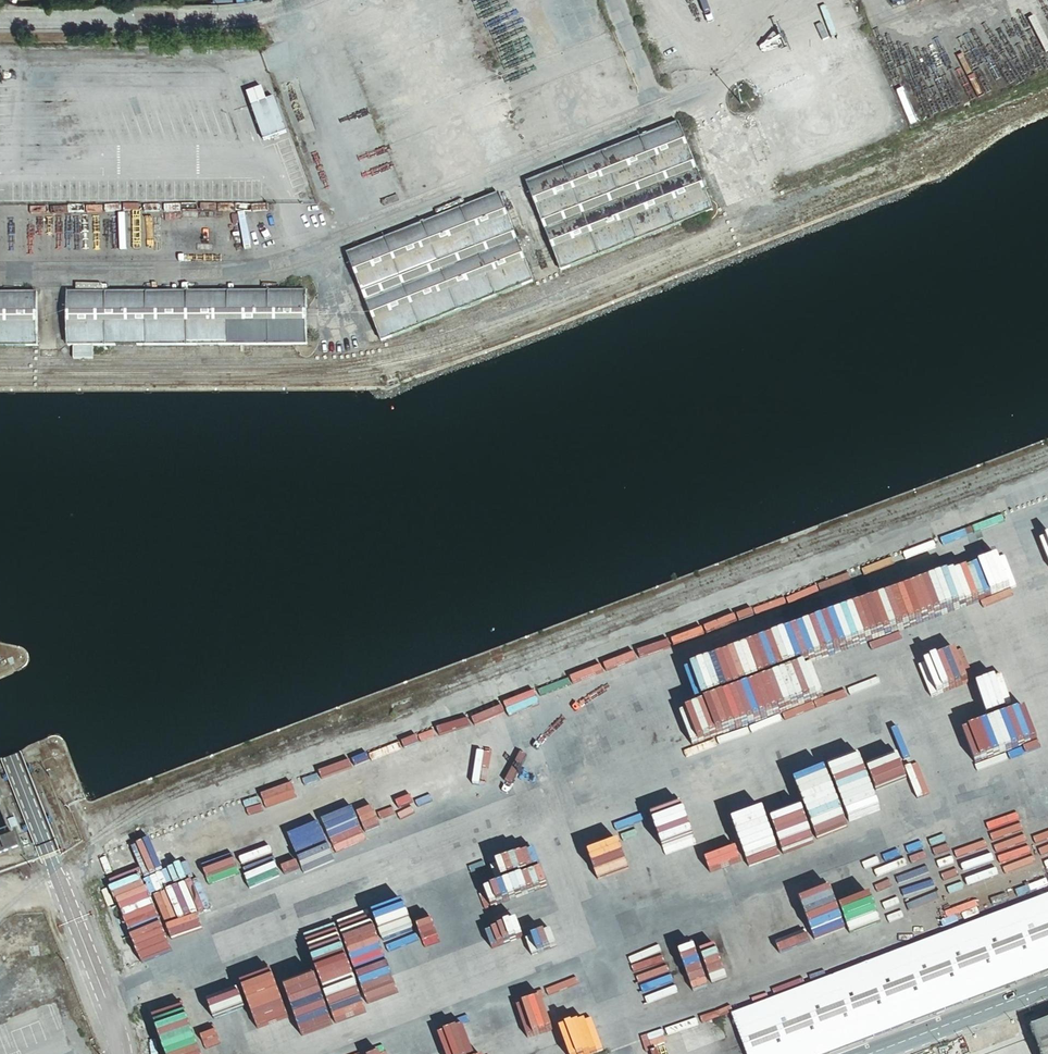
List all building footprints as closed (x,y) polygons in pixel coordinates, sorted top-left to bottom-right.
[(273,100),(251,110),(265,143),(287,134),(273,100)] [(711,212),(677,125),(527,185),(561,271),(711,212)] [(498,196),(348,256),(382,342),(532,283),(498,196)] [(304,294),(67,296),(67,348),(74,348),(74,360),(94,360),(94,347),(305,346),(304,294)] [(0,296),(0,348),(36,348),(36,296),(0,296)] [(0,842),(0,855),(18,849),(13,837),(0,842)] [(732,1017),(746,1053),(831,1053),(1047,971),(1047,897),(732,1017)] [(1030,1033),(1038,1053),(1047,1053),(1047,1026),(1030,1033)]
